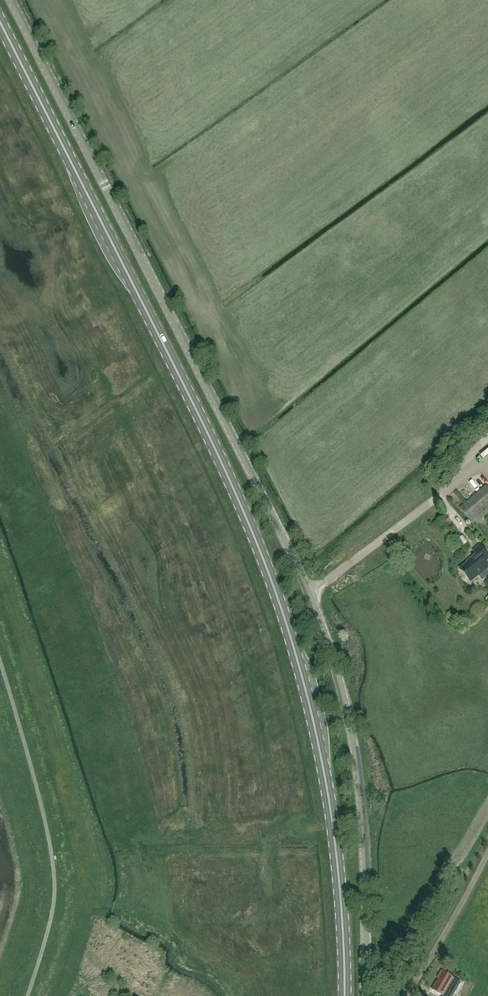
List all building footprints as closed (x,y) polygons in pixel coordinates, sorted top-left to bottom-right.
[(486,517),(483,514),(487,509),(487,489),(486,486),(461,508),(473,522),(472,523),(475,526),(486,517)] [(458,536),(462,530),(456,526),(452,533),(458,536)] [(472,582),(487,568),(487,566),(485,562),(487,559),(487,555),(480,546),(474,552),(476,555),(471,560),(471,561),(461,570),(467,577),(467,576),(472,582)] [(454,979),(442,972),(438,979),(439,979),(432,990),(442,995),(444,995),(454,979)] [(456,990),(450,988),(447,995),(454,995),(456,990)]
